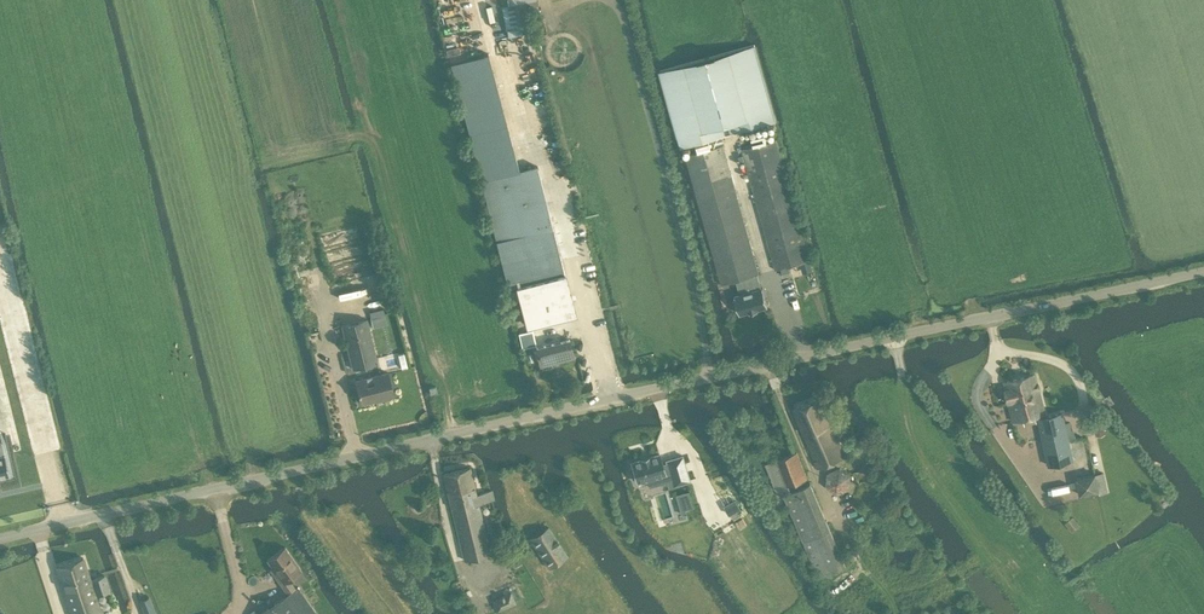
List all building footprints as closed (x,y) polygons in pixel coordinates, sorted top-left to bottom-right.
[(723,145),(711,148),(709,139),(712,138),(714,144),(724,141),(722,135),(776,120),(755,43),(659,70),(680,146),(696,142),(699,152),(686,155),(722,284),(736,280),(758,274),(759,274),(723,145)] [(810,260),(776,140),(743,149),(744,154),(746,160),(776,269),(810,260)] [(520,171),(481,180),(489,211),(508,287),(516,285),(527,326),(577,313),(572,294),(557,240),(538,166),(520,171)] [(736,300),(733,301),(735,310),(738,309),(739,313),(749,310),(750,312),(758,310),(757,308),(767,305),(762,287),(761,288),(758,274),(736,280),(740,294),(734,296),(736,300)] [(353,369),(378,363),(367,319),(342,325),(353,369)] [(533,330),(519,333),(522,348),(536,345),(533,330)] [(541,364),(573,356),(569,339),(537,347),(541,364)] [(356,380),(362,403),(382,398),(394,395),(388,372),(356,380)] [(1008,402),(1040,394),(1035,374),(1003,381),(1008,402)] [(1037,415),(1044,413),(1040,394),(1008,402),(1012,421),(1037,415)] [(845,456),(843,453),(820,397),(793,408),(818,468),(845,456)] [(1042,437),(1066,432),(1062,413),(1038,418),(1042,437)] [(1040,433),(1040,430),(1039,427),(1036,423),(1032,421),(1027,421),(1023,422),(1019,424),(1017,428),(1016,430),(1016,433),(1017,437),(1019,440),(1022,443),(1027,445),(1029,445),(1032,444),(1034,443),(1036,442),(1039,438),(1040,436),(1040,433)] [(1066,432),(1042,437),(1049,465),(1072,460),(1066,432)] [(788,486),(807,478),(796,452),(765,464),(778,496),(790,491),(788,486)] [(12,471),(9,454),(0,456),(0,473),(12,471)] [(634,466),(631,467),(634,478),(637,477),(638,481),(650,477),(653,485),(668,481),(670,487),(686,482),(679,456),(667,460),(667,461),(663,463),(662,461),(660,454),(632,462),(634,466)] [(836,494),(849,489),(851,475),(839,466),(827,473),(826,486),(836,494)] [(491,490),(490,490),(476,494),(469,468),(443,474),(463,560),(490,553),(478,506),(485,504),(484,502),(493,500),(491,490)] [(1108,492),(1104,472),(1076,478),(1080,495),(1098,491),(1099,494),(1108,492)] [(842,566),(809,486),(784,496),(817,576),(842,566)] [(688,493),(688,491),(687,492),(677,495),(676,495),(682,514),(686,513),(684,509),(692,507),(692,506),(688,493)] [(740,508),(735,500),(725,506),(729,514),(740,508)] [(1072,531),(1080,525),(1072,515),(1064,522),(1072,531)] [(548,568),(567,556),(548,527),(530,539),(548,568)] [(297,587),(295,589),(288,579),(300,570),(284,547),(266,560),(276,573),(274,574),(287,594),(259,613),(315,613),(297,587)] [(82,557),(56,566),(65,594),(91,585),(95,595),(109,590),(106,580),(104,575),(92,579),(92,580),(90,580),(82,557)] [(65,594),(72,613),(96,613),(101,613),(95,595),(91,585),(65,594)] [(510,592),(492,600),(497,611),(515,603),(510,592)] [(149,597),(140,600),(145,613),(156,613),(149,597)]
